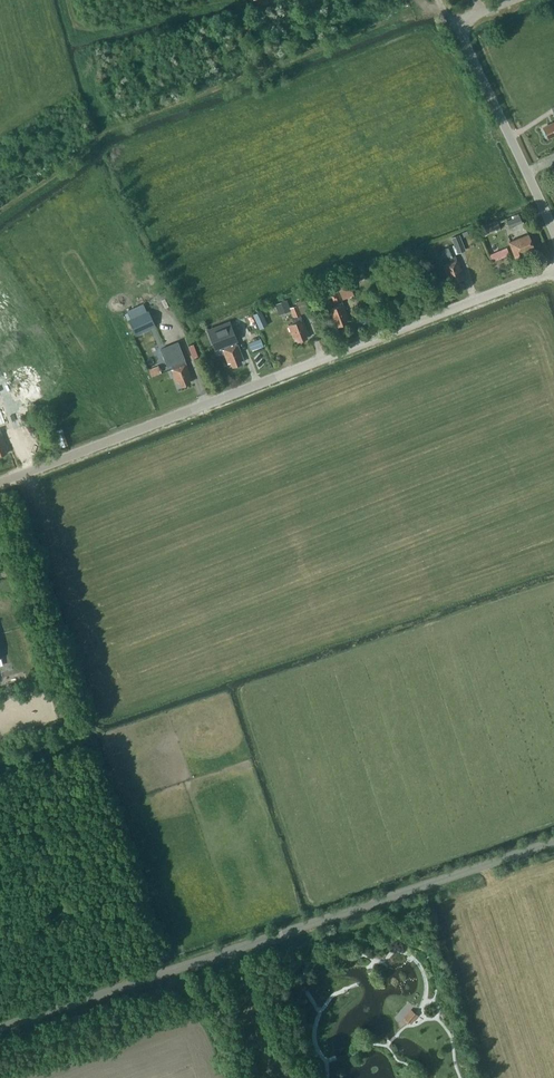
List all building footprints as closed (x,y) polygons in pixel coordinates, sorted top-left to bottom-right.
[(547,138),(553,134),(553,122),(550,124),(542,128),(547,138)] [(507,221),(509,227),(522,222),(519,216),(507,221)] [(479,228),(483,236),(500,228),(497,220),(479,228)] [(457,257),(455,254),(465,250),(459,234),(451,237),(454,244),(452,245),(444,248),(445,250),(440,252),(441,252),(438,253),(440,259),(445,257),(448,266),(444,267),(448,279),(451,278),(452,282),(462,278),(461,277),(464,276),(458,262),(456,258),(457,257)] [(523,252),(533,248),(528,234),(509,242),(515,258),(524,255),(523,252)] [(397,272),(400,285),(413,281),(410,268),(397,272)] [(346,273),(327,281),(330,288),(338,284),(341,292),(351,288),(346,273)] [(338,290),(331,293),(334,302),(335,301),(337,306),(329,310),(334,323),(337,322),(338,326),(347,323),(347,321),(350,320),(338,290)] [(300,314),(309,311),(304,298),(296,302),(297,305),(290,308),(294,316),(292,317),(294,323),(288,324),(293,338),(296,337),(298,341),(307,338),(306,336),(308,335),(303,319),(302,319),(300,314)] [(276,304),(279,313),(290,309),(286,300),(276,304)] [(126,310),(131,319),(147,312),(143,302),(126,310)] [(129,320),(135,335),(156,326),(149,311),(147,312),(131,319),(129,320)] [(259,329),(267,325),(261,311),(253,314),(259,329)] [(269,325),(275,342),(283,339),(276,322),(269,325)] [(232,325),(210,334),(216,349),(223,346),(225,350),(238,345),(236,341),(237,341),(232,325)] [(261,340),(249,344),(251,351),(263,347),(261,340)] [(181,350),(178,342),(167,347),(170,354),(165,356),(168,366),(172,365),(173,369),(172,370),(178,384),(181,382),(182,386),(191,382),(191,381),(193,380),(182,349),(181,350)] [(238,345),(225,350),(224,351),(229,364),(232,362),(233,366),(242,363),(241,361),(244,360),(238,345)] [(148,368),(150,376),(161,372),(158,364),(148,368)] [(0,406),(0,415),(9,412),(6,404),(0,406)] [(6,453),(5,451),(8,450),(3,435),(0,436),(0,455),(6,453)]
